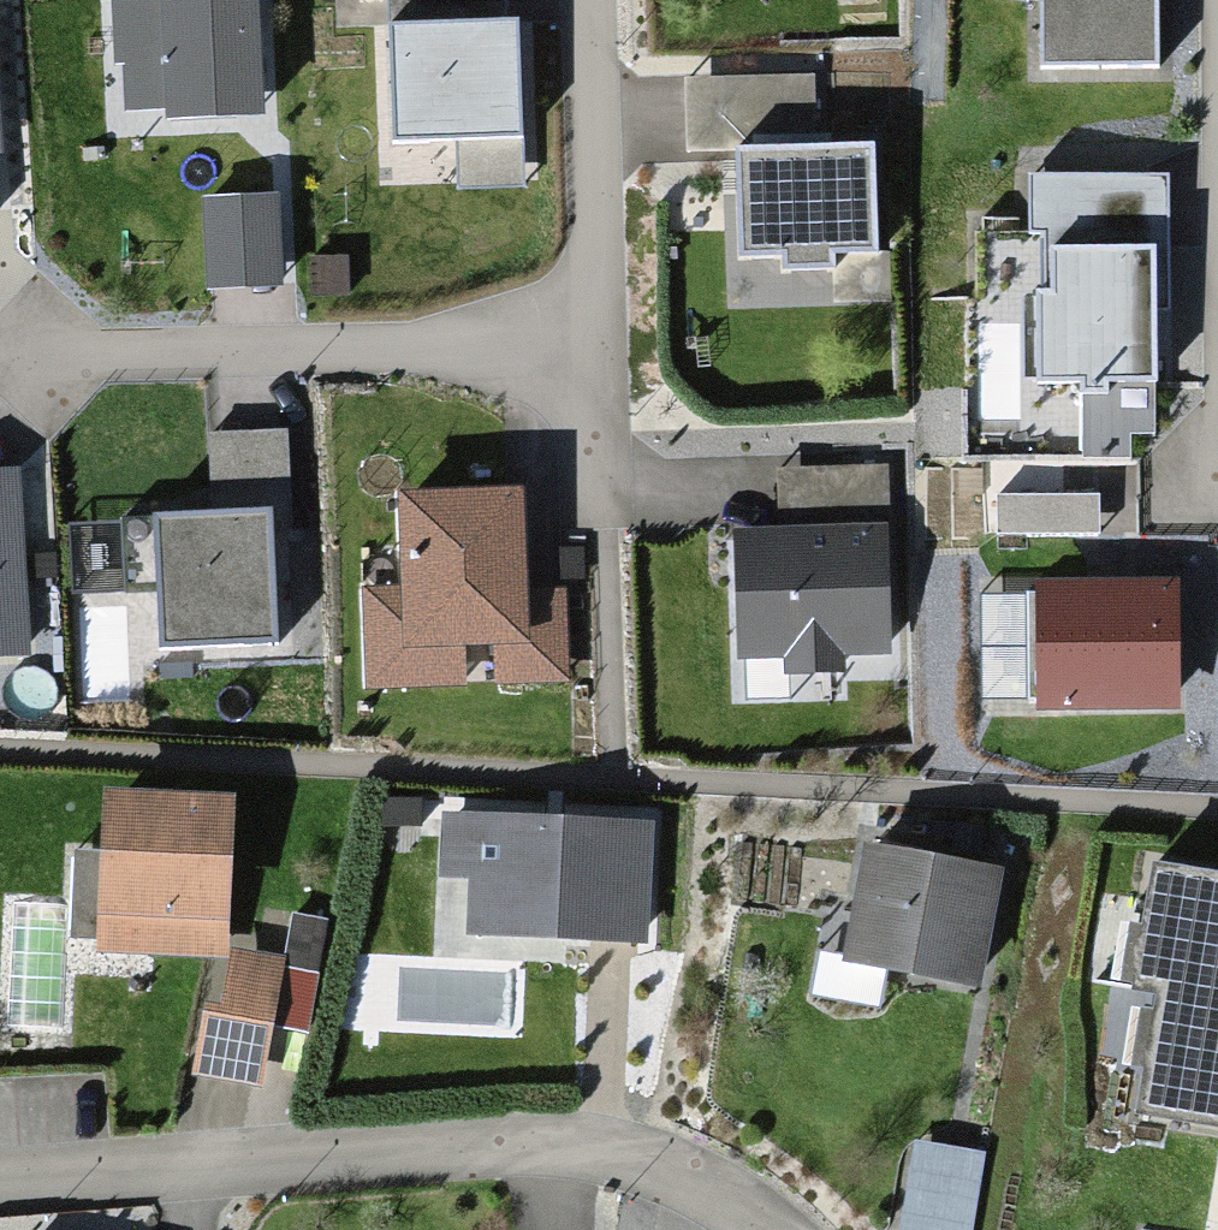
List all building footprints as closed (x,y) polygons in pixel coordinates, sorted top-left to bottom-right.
[(229,62),(228,0),(120,0),(121,65),(229,62)] [(339,26),(386,24),(390,146),(457,144),(458,191),(518,189),(513,0),(339,0),(339,26)] [(1158,64),(1157,0),(1041,0),(1042,65),(1158,64)] [(707,142),(707,265),(865,265),(865,89),(804,88),(804,31),(673,31),(673,142),(707,142)] [(247,147),(184,152),(191,252),(254,252),(247,147)] [(1152,308),(1168,308),(1168,179),(1028,179),(1028,389),(1078,389),(1078,463),(1132,463),(1132,435),(1152,435),(1152,308)] [(489,420),(371,422),(374,544),(337,545),(339,669),(554,665),(551,541),(492,542),(489,420)] [(711,655),(880,658),(884,434),(758,432),(757,479),(714,478),(711,655)] [(18,465),(0,466),(0,653),(29,652),(18,465)] [(264,509),(157,513),(163,657),(269,653),(264,509)] [(1180,708),(1181,579),(1034,578),(1034,708),(1180,708)] [(228,955),(231,791),(80,788),(77,954),(228,955)] [(649,962),(650,820),(432,819),(431,961),(649,962)] [(1012,860),(832,822),(799,977),(873,993),(893,962),(987,981),(1012,860)] [(1152,857),(1140,924),(1129,922),(1118,981),(1131,983),(1129,995),(1154,999),(1133,1113),(1217,1128),(1217,869),(1152,857)] [(258,1093),(289,971),(228,955),(196,1077),(258,1093)] [(974,1115),(898,1105),(881,1212),(959,1224),(974,1115)] [(0,1204),(0,1229),(126,1229),(0,1204)]
